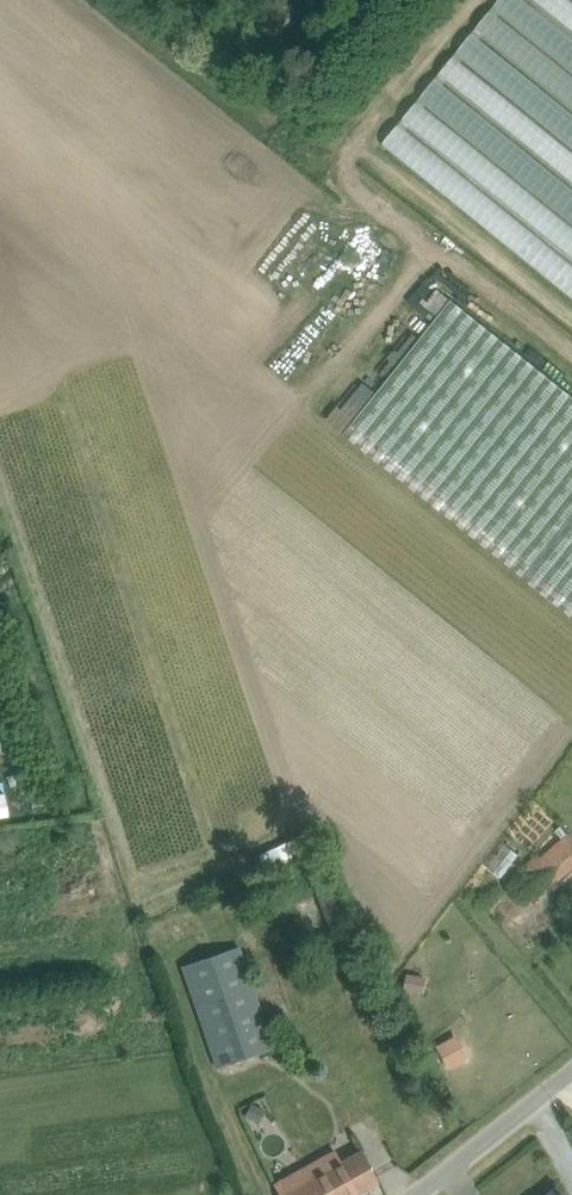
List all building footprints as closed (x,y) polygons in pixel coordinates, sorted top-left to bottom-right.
[(380,152),(571,299),(571,0),(497,0),(380,152)] [(452,299),(345,433),(571,615),(571,394),(452,299)] [(571,870),(571,834),(571,832),(542,856),(512,881),(532,904),(571,870)] [(184,966),(218,1066),(273,1047),(239,947),(184,966)] [(422,977),(408,974),(405,989),(419,991),(422,977)] [(448,1068),(467,1058),(454,1035),(436,1045),(448,1068)] [(256,1121),(262,1108),(251,1102),(245,1115),(256,1121)] [(304,1166),(274,1183),(280,1194),(354,1194),(379,1181),(361,1150),(341,1161),(335,1150),(305,1167),(304,1166)] [(559,1186),(547,1194),(566,1194),(559,1186)]
